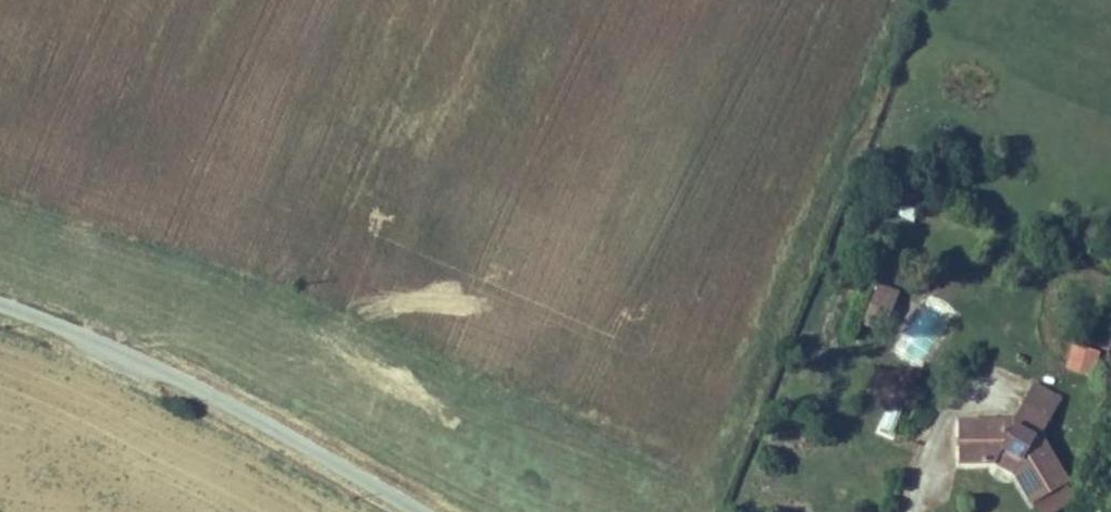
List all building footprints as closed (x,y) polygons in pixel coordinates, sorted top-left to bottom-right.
[(885,327),(898,293),(876,284),(863,318),(885,327)] [(935,359),(936,328),(896,327),(895,357),(935,359)] [(1068,353),(1063,370),(1090,378),(1095,361),(1068,353)] [(1030,493),(1007,452),(1013,427),(982,411),(975,430),(923,432),(922,478),(957,478),(959,462),(981,465),(975,485),(991,511),(1005,511),(1030,493)] [(959,462),(957,478),(975,485),(981,465),(959,462)]
